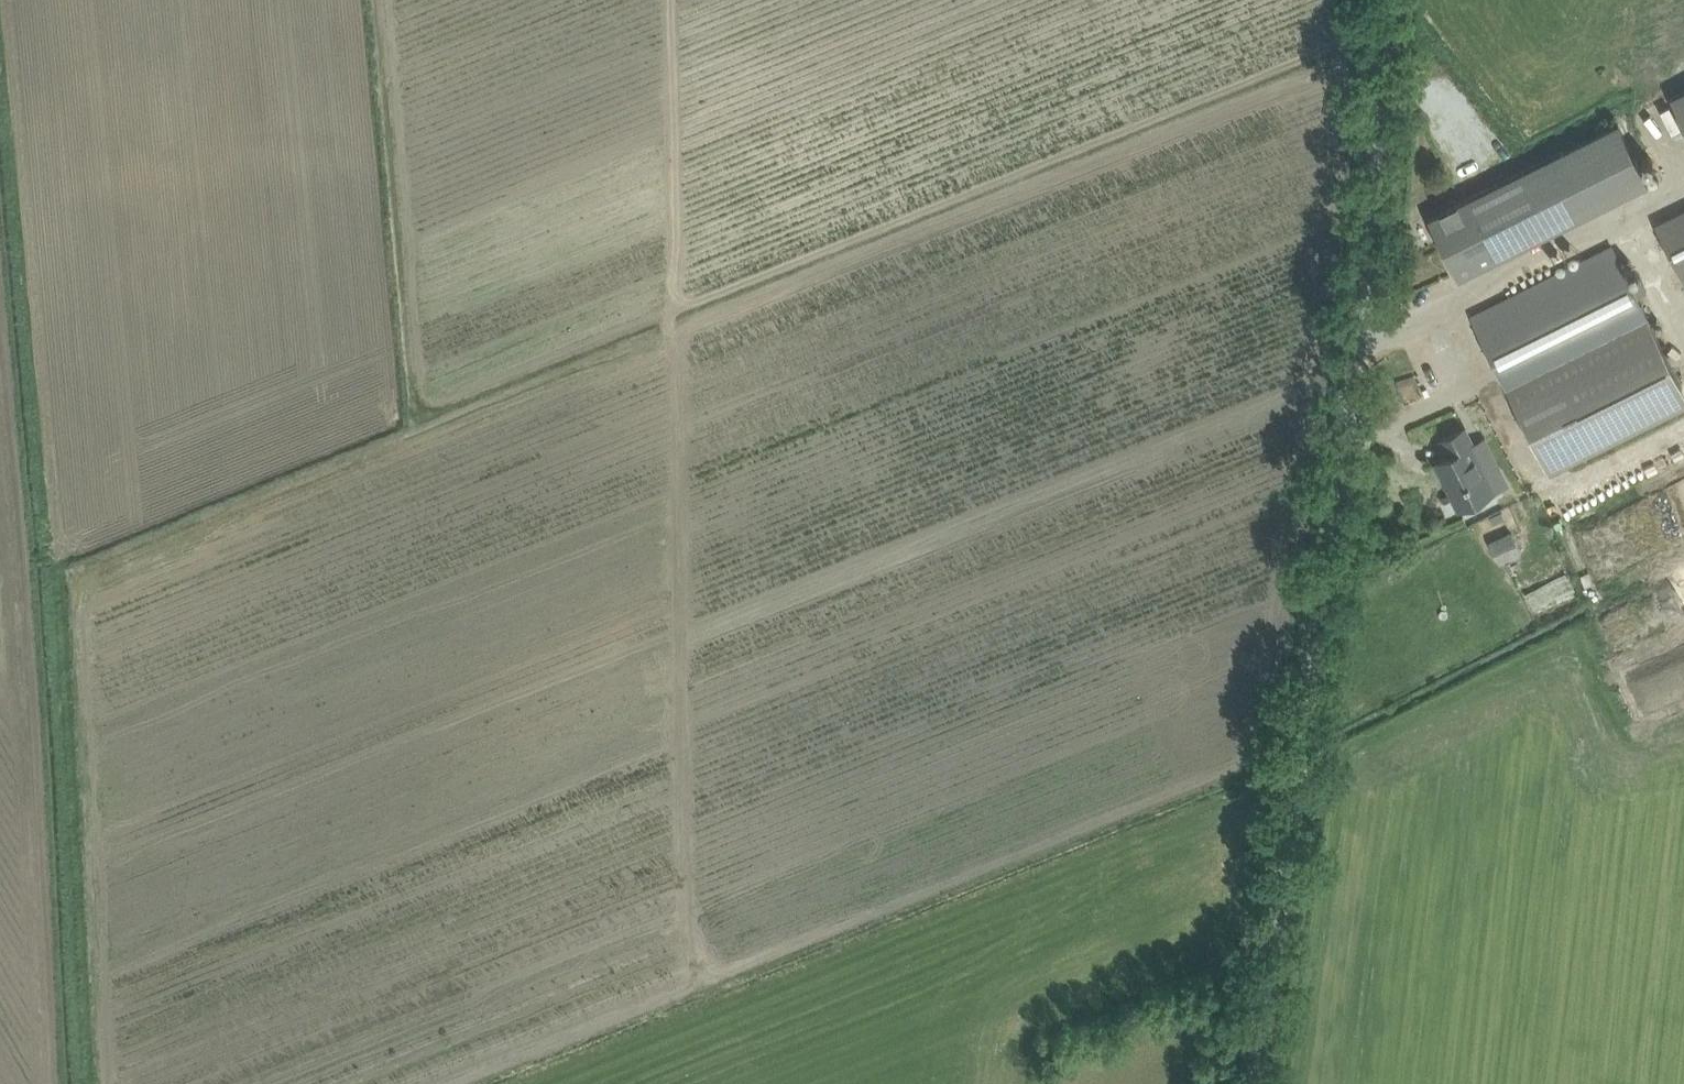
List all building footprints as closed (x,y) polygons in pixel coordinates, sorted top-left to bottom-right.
[(1683,120),(1683,82),(1670,89),(1683,120)] [(1494,251),(1549,224),(1523,171),(1436,214),(1429,218),(1459,278),(1466,274),(1497,259),(1494,251)] [(1683,281),(1683,206),(1653,221),(1683,281)] [(1471,316),(1541,456),(1682,386),(1612,246),(1471,316)] [(1486,473),(1471,445),(1473,444),(1465,427),(1441,439),(1449,455),(1436,462),(1459,508),(1490,492),(1482,475),(1486,473)] [(1489,542),(1500,563),(1521,553),(1510,531),(1489,542)] [(1570,578),(1528,591),(1535,611),(1577,597),(1570,578)]
